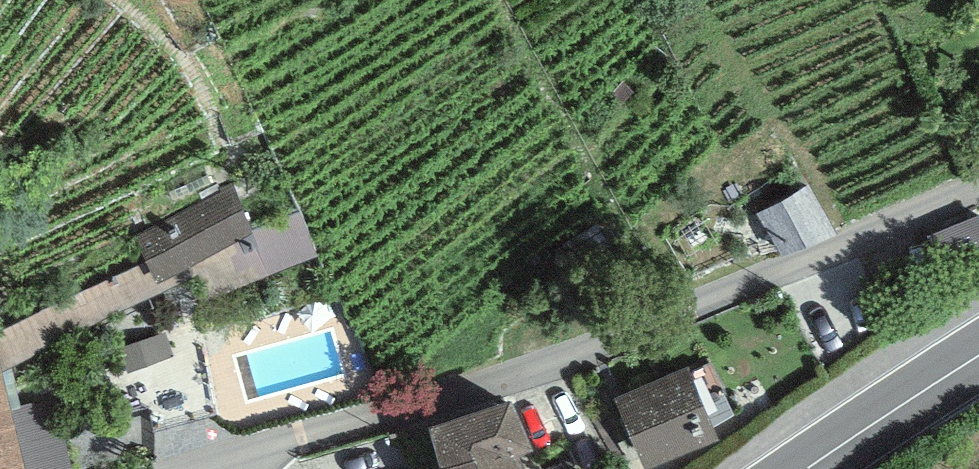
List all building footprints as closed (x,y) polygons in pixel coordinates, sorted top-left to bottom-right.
[(765,200),(789,246),(840,219),(816,173),(765,200)] [(254,226),(232,184),(136,233),(158,275),(254,226)] [(256,229),(269,264),(320,244),(307,210),(256,229)] [(688,360),(614,392),(645,463),(719,430),(688,360)] [(12,408),(0,363),(0,468),(29,468),(12,408)] [(429,415),(441,458),(424,468),(531,468),(514,444),(533,436),(511,387),(429,415)] [(12,408),(29,468),(72,468),(52,396),(12,408)]
